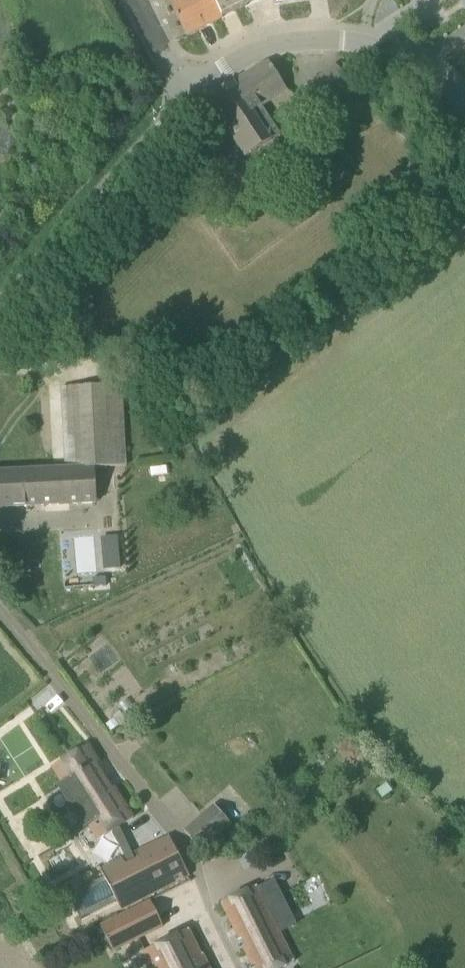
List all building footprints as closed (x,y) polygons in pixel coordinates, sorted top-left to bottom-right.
[(187,35),(257,0),(169,0),(187,35)] [(287,90),(269,62),(259,66),(233,82),(214,94),(219,102),(213,106),(246,156),(281,134),(262,106),(287,90)] [(297,96),(315,120),(354,89),(335,66),(297,96)] [(96,503),(95,467),(126,465),(122,384),(62,387),(66,468),(0,471),(0,508),(96,503)] [(117,536),(104,537),(107,568),(120,567),(117,536)] [(133,818),(114,787),(111,788),(99,769),(96,764),(98,762),(88,745),(52,767),(62,783),(56,786),(57,788),(59,787),(74,810),(77,808),(88,825),(83,828),(84,830),(89,826),(97,840),(113,830),(119,827),(133,818)] [(215,805),(185,831),(200,851),(232,824),(215,805)] [(135,861),(119,827),(113,830),(129,863),(126,865),(121,858),(100,869),(121,910),(190,875),(169,836),(135,852),(138,859),(135,861)] [(256,886),(221,903),(239,939),(242,937),(248,947),(244,949),(253,966),(255,965),(257,967),(282,967),(294,962),(256,886)] [(99,924),(113,954),(164,930),(151,900),(99,924)] [(141,953),(148,967),(210,967),(203,954),(201,955),(189,929),(141,953)]
